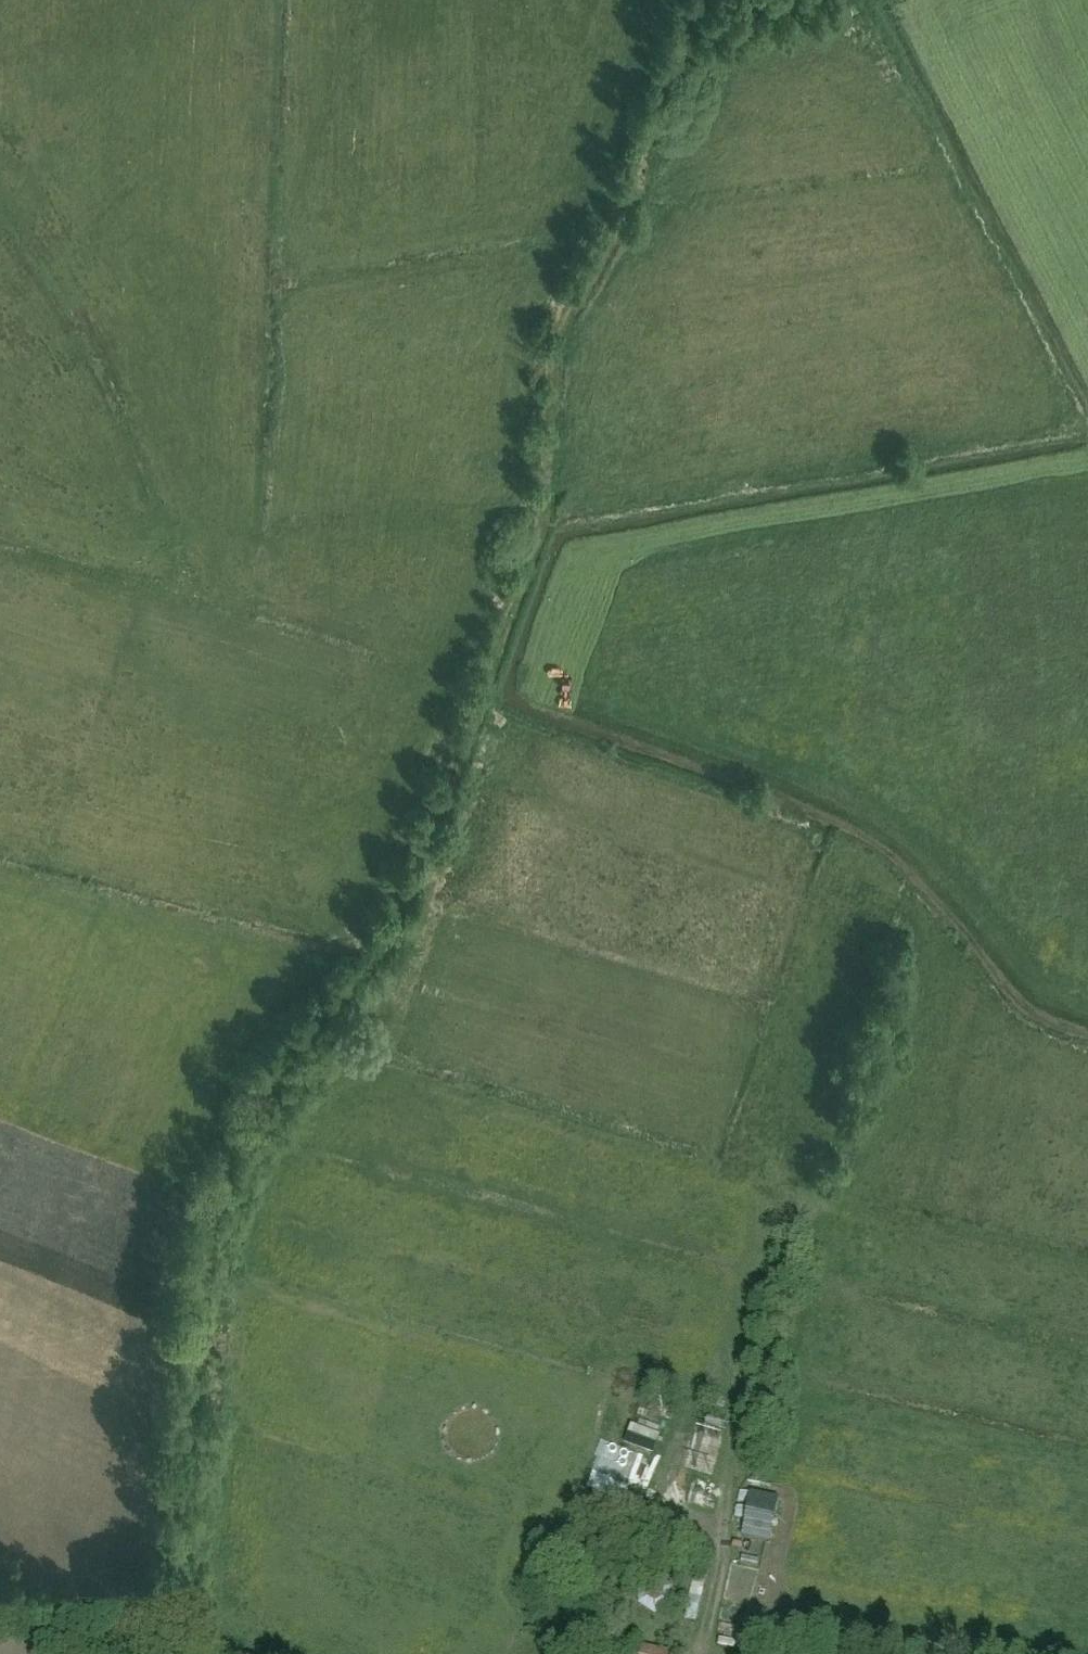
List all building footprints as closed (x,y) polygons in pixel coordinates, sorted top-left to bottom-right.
[(640,1608),(665,1615),(671,1592),(646,1586),(640,1608)]
